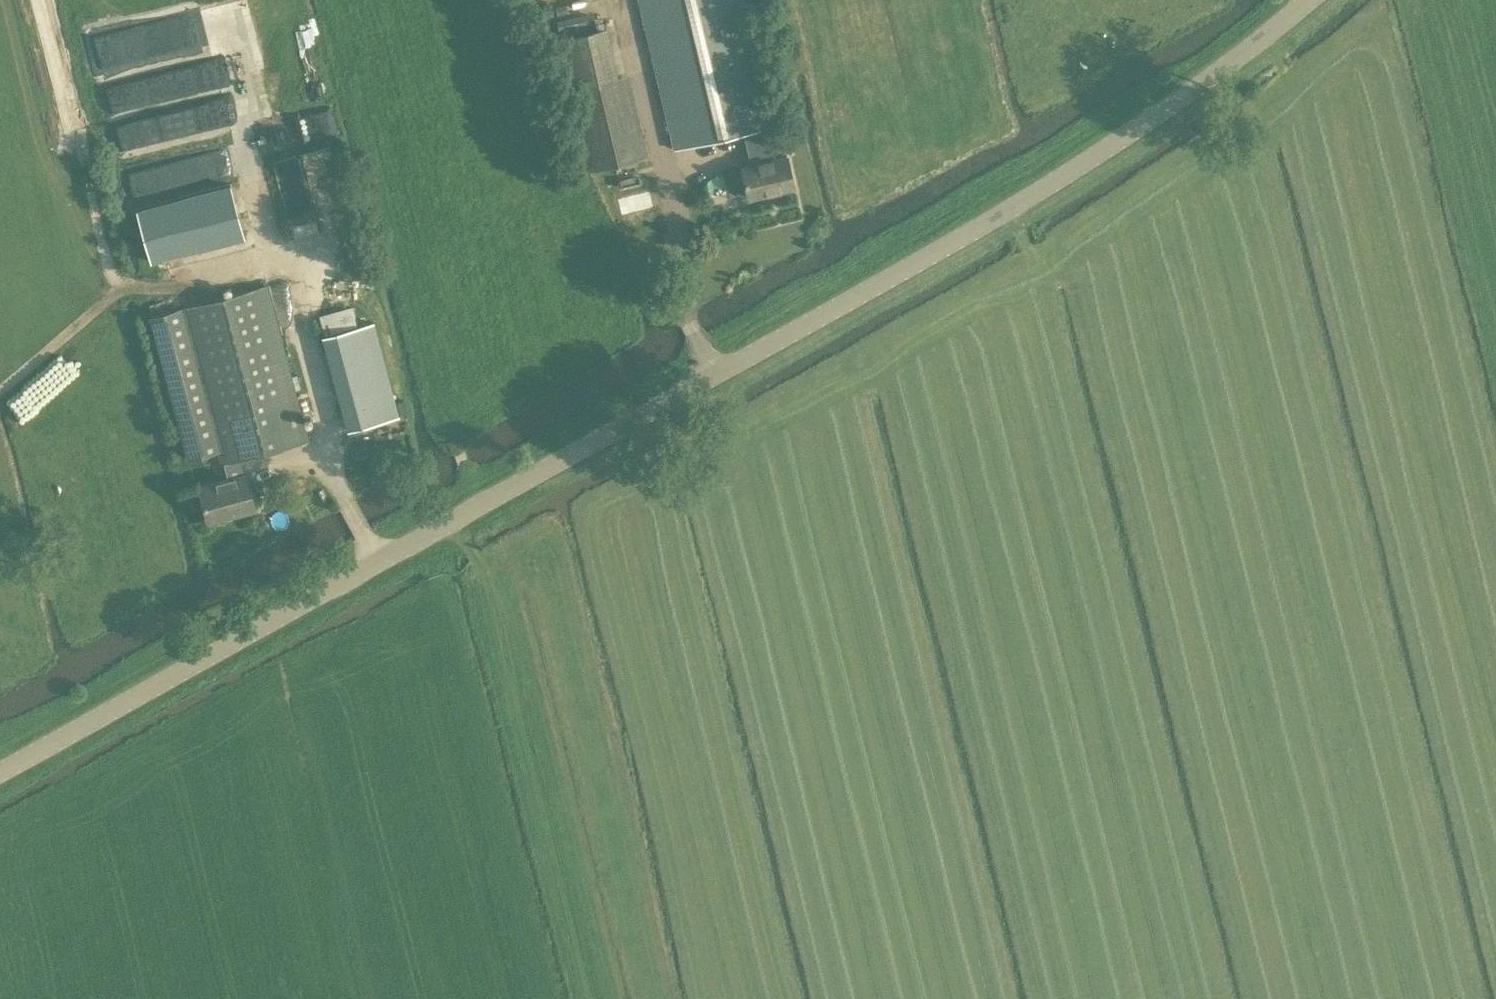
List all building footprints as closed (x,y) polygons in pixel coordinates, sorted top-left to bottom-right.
[(744,133),(774,125),(744,0),(638,0),(674,150),(744,133)] [(648,154),(628,73),(618,76),(606,25),(557,37),(588,168),(648,154)] [(744,134),(751,163),(741,166),(749,197),(794,186),(787,155),(774,158),(768,128),(744,134)] [(617,180),(619,191),(643,185),(641,174),(617,180)] [(724,194),(722,183),(707,186),(709,197),(724,194)] [(246,240),(232,188),(139,212),(153,265),(246,240)] [(652,208),(648,195),(619,202),(622,216),(652,208)] [(188,459),(216,451),(220,464),(224,463),(240,459),(310,439),(268,284),(178,308),(150,315),(188,459)] [(322,336),(348,430),(399,416),(374,322),(322,336)] [(245,474),(240,459),(224,463),(229,478),(200,486),(209,520),(255,508),(246,474),(245,474)]
